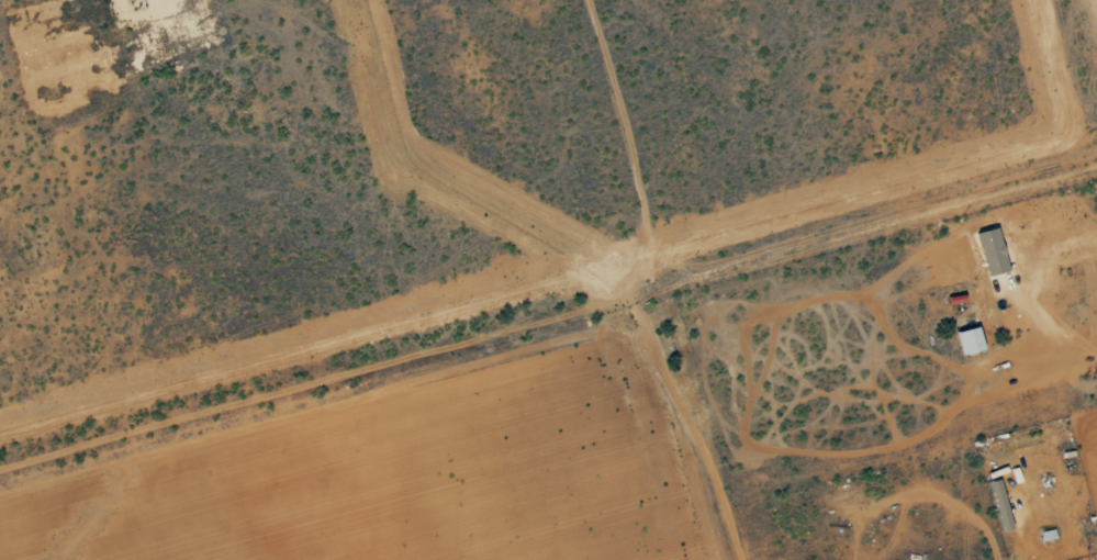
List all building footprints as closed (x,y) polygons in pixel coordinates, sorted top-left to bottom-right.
[(976,234),(984,277),(1004,274),(996,230),(976,234)] [(961,357),(982,352),(976,329),(956,333),(961,357)]
